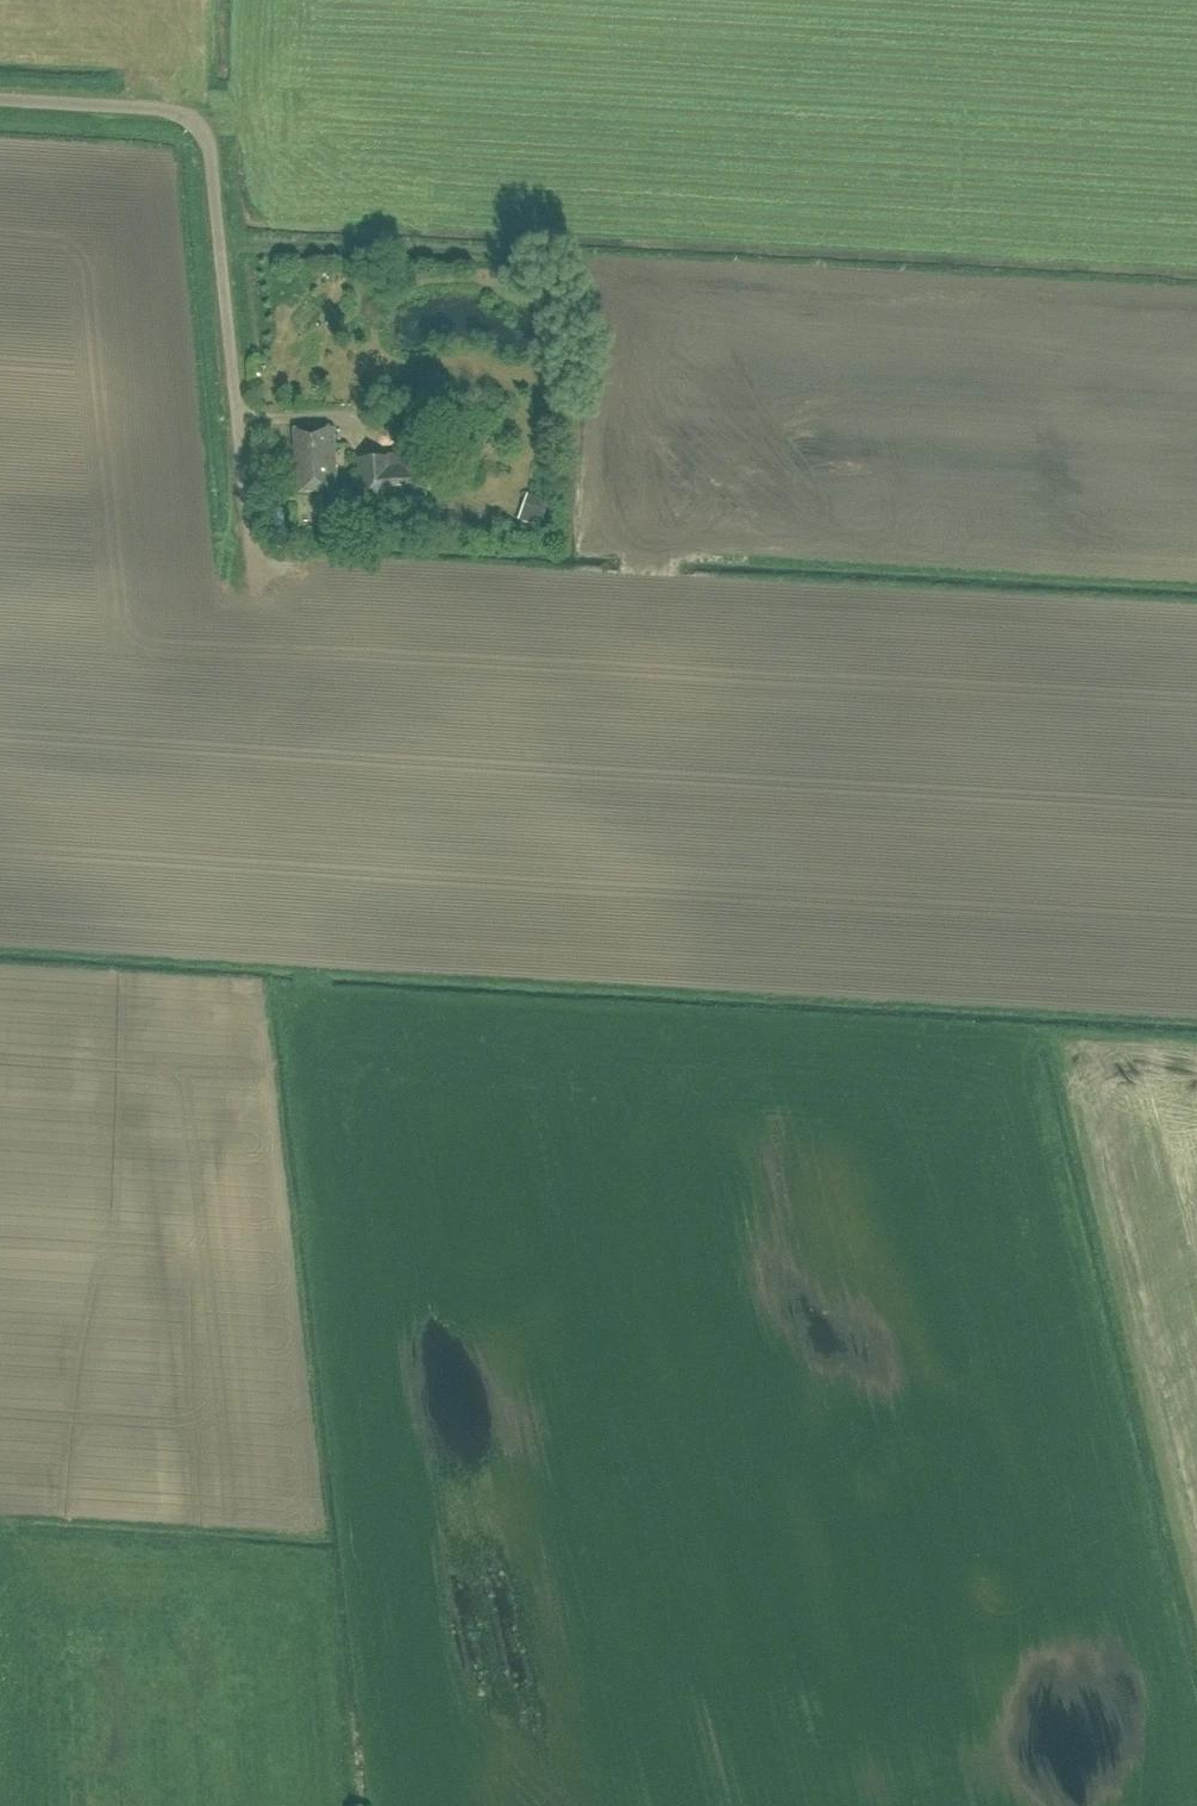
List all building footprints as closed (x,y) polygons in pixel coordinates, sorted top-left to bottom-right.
[(336,492),(333,428),(295,430),(297,493),(336,492)] [(390,466),(390,457),(358,460),(361,502),(426,497),(423,463),(390,466)] [(531,498),(526,514),(544,520),(549,504),(531,498)] [(338,529),(338,514),(318,515),(318,529),(338,529)]
